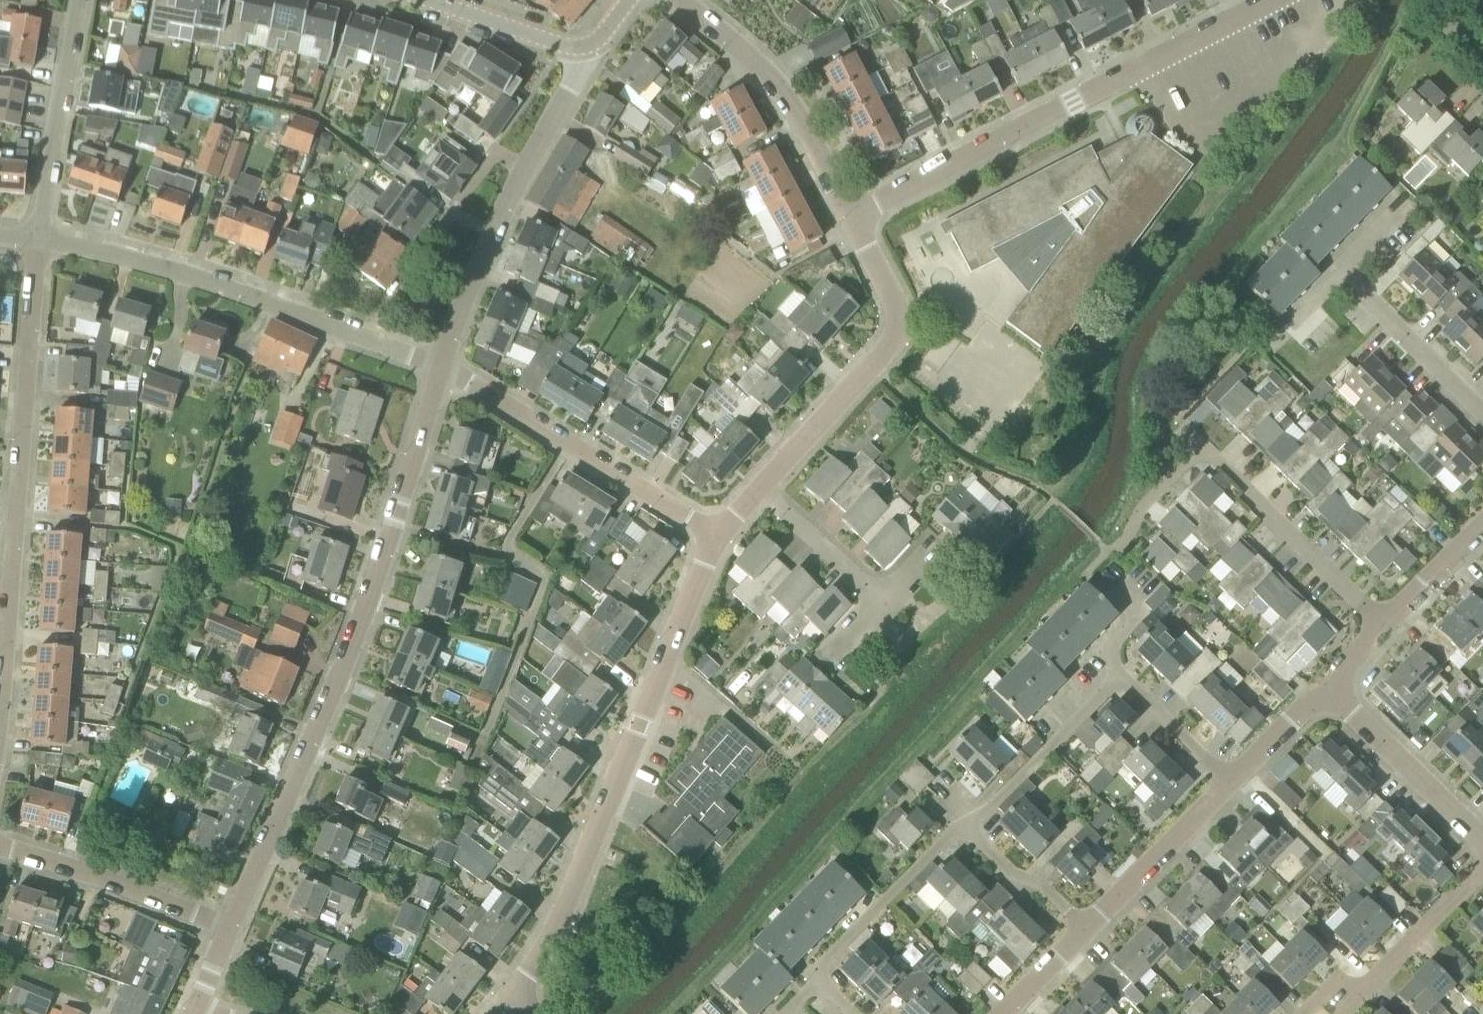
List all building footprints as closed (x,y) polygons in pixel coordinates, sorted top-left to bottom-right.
[(113,11),(125,12),(127,0),(115,0),(113,11)] [(200,0),(156,0),(149,36),(166,39),(169,23),(195,28),(200,0)] [(195,28),(220,33),(217,48),(234,51),(236,46),(235,45),(237,33),(239,33),(245,5),(244,5),(228,2),(228,3),(222,2),(222,0),(200,0),(195,28)] [(245,45),(266,50),(270,30),(271,30),(278,0),(245,0),(244,5),(245,5),(239,33),(237,33),(235,45),(236,46),(245,48),(245,45)] [(301,0),(278,0),(271,30),(270,30),(266,50),(276,52),(278,41),(285,42),(287,34),(301,37),(302,37),(309,2),(301,0)] [(591,3),(588,0),(564,0),(560,5),(554,0),(538,0),(537,1),(569,29),(591,3)] [(969,0),(950,0),(944,7),(952,13),(971,2),(969,0)] [(991,15),(1008,10),(1006,0),(987,0),(991,15)] [(1061,26),(1074,20),(1064,0),(1047,0),(1051,6),(1061,26)] [(1109,39),(1089,0),(1077,0),(1076,1),(1085,18),(1071,25),(1079,40),(1077,40),(1079,44),(1081,44),(1085,52),(1109,39)] [(1109,39),(1134,26),(1130,18),(1131,18),(1129,14),(1128,14),(1120,0),(1089,0),(1109,39)] [(1173,0),(1143,0),(1145,5),(1144,6),(1146,10),(1147,9),(1151,17),(1176,5),(1173,0)] [(329,6),(309,2),(302,37),(301,37),(299,46),(299,48),(300,48),(300,47),(302,38),(303,37),(317,40),(314,50),(321,52),(318,64),(327,66),(331,54),(340,12),(339,12),(328,10),(329,6)] [(797,29),(810,13),(797,3),(785,20),(797,29)] [(1044,23),(1022,34),(1042,74),(1067,61),(1063,53),(1064,52),(1062,48),(1061,49),(1053,34),(1050,36),(1048,32),(1061,26),(1051,6),(1038,13),(1044,23)] [(929,8),(924,10),(922,16),(924,23),(930,24),(936,21),(938,15),(935,10),(929,8)] [(12,24),(9,40),(37,45),(41,22),(19,18),(20,13),(5,10),(2,22),(12,24)] [(372,57),(372,56),(383,22),(364,16),(363,20),(352,17),(353,16),(351,16),(335,68),(344,71),(348,60),(354,62),(358,52),(371,56),(371,57),(372,57),(369,65),(368,65),(368,67),(369,67),(370,66),(369,66),(372,57)] [(372,56),(386,61),(384,69),(390,71),(387,83),(396,86),(403,66),(402,66),(413,32),(383,22),(372,56)] [(665,24),(643,49),(666,67),(678,53),(693,66),(702,56),(686,43),(687,42),(665,24)] [(978,30),(984,41),(995,60),(1007,54),(991,24),(978,30)] [(809,47),(817,62),(850,46),(841,30),(809,47)] [(430,83),(434,84),(451,58),(439,54),(442,45),(441,44),(441,45),(430,41),(432,38),(413,32),(402,66),(403,66),(416,70),(413,80),(429,86),(430,83)] [(1010,40),(1016,53),(1004,59),(1012,74),(1010,75),(1012,79),(1014,78),(1018,86),(1042,74),(1022,34),(1010,40)] [(127,37),(125,46),(138,48),(140,39),(127,37)] [(9,69),(10,65),(33,69),(37,45),(9,40),(0,39),(0,67),(9,69)] [(971,47),(981,67),(995,60),(984,41),(971,47)] [(451,58),(434,84),(434,85),(448,94),(452,89),(458,93),(463,85),(479,95),(502,58),(485,47),(485,46),(484,46),(476,57),(471,54),(472,53),(459,45),(451,58)] [(117,69),(136,74),(141,52),(122,48),(117,69)] [(152,79),(157,52),(143,49),(138,76),(152,79)] [(890,67),(908,57),(904,49),(886,58),(890,67)] [(660,72),(638,55),(618,79),(639,97),(649,105),(662,91),(669,81),(659,73),(660,72)] [(823,72),(834,94),(866,78),(855,55),(823,72)] [(908,57),(890,67),(895,75),(912,66),(908,57)] [(520,69),(502,58),(479,95),(496,106),(479,130),(462,118),(455,129),(475,144),(483,133),(494,141),(521,103),(513,97),(521,84),(515,80),(521,70),(520,69)] [(935,90),(938,94),(945,108),(944,109),(946,113),(947,112),(951,120),(952,120),(953,124),(965,118),(964,114),(975,108),(961,81),(955,68),(945,73),(938,58),(914,69),(927,94),(935,90)] [(714,65),(701,80),(693,90),(703,99),(712,89),(724,74),(714,65)] [(987,68),(961,81),(975,108),(1000,95),(996,87),(998,86),(996,83),(994,83),(987,68)] [(203,72),(192,70),(189,83),(201,85),(203,72)] [(90,107),(118,112),(135,115),(139,96),(141,85),(123,81),(123,80),(95,75),(90,107)] [(25,93),(27,83),(7,79),(0,78),(0,89),(25,93)] [(834,94),(846,117),(878,101),(866,78),(834,94)] [(258,84),(245,81),(242,92),(255,95),(258,84)] [(184,85),(167,82),(159,113),(170,116),(184,85)] [(1422,156),(1429,149),(1451,127),(1435,111),(1445,101),(1427,84),(1417,94),(1413,90),(1396,107),(1413,123),(1400,136),(1422,156)] [(689,145),(707,136),(723,128),(754,111),(742,88),(710,105),(718,119),(702,128),(685,137),(689,145)] [(23,104),(25,93),(0,89),(0,100),(23,104)] [(903,105),(908,114),(926,106),(921,96),(903,105)] [(616,119),(633,130),(643,135),(650,122),(644,117),(625,101),(620,108),(602,97),(585,127),(604,138),(616,119)] [(419,110),(439,122),(446,109),(426,98),(419,110)] [(21,115),(23,104),(0,100),(0,111),(21,115)] [(846,117),(858,140),(890,123),(895,120),(891,112),(886,115),(878,101),(846,117)] [(644,117),(650,122),(669,137),(681,122),(658,102),(644,117)] [(937,128),(926,106),(908,114),(919,137),(937,128)] [(0,111),(0,123),(19,126),(21,115),(0,111)] [(754,111),(723,128),(735,151),(766,134),(754,111)] [(1042,351),(1183,162),(1154,140),(1156,138),(1158,135),(1159,132),(1159,129),(1159,126),(1157,122),(1155,119),(1153,116),(1149,114),(1146,113),(1142,112),(1138,113),(1134,114),(1131,116),(1129,118),(1127,122),(1126,125),(1125,129),(1126,132),(1127,136),(1128,139),(1093,157),(1080,164),(1078,159),(1066,165),(1068,170),(1045,182),(1042,178),(1031,184),(1033,188),(1008,201),(1006,197),(994,203),(997,207),(973,220),(971,215),(959,221),(962,226),(948,233),(971,275),(1002,258),(1030,291),(1005,324),(1042,351)] [(172,115),(166,130),(181,136),(186,120),(172,115)] [(282,146),(308,155),(319,124),(293,115),(282,146)] [(85,133),(105,136),(108,120),(88,117),(85,133)] [(385,122),(375,154),(385,157),(406,126),(385,122)] [(890,123),(858,140),(870,162),(901,146),(890,123)] [(218,179),(234,134),(211,126),(196,172),(218,179)] [(1451,127),(1429,149),(1446,166),(1451,161),(1467,177),(1480,163),(1482,166),(1482,139),(1477,133),(1467,143),(1451,127)] [(663,135),(656,150),(672,157),(679,143),(663,135)] [(366,136),(363,146),(375,149),(378,139),(366,136)] [(711,145),(707,136),(689,145),(694,155),(711,145)] [(600,186),(591,180),(577,172),(589,151),(564,137),(526,202),(575,229),(600,186)] [(394,180),(398,183),(422,200),(433,185),(436,188),(435,189),(451,201),(475,168),(462,158),(466,152),(446,138),(441,145),(440,145),(418,175),(405,165),(394,180)] [(131,155),(134,146),(114,139),(111,148),(131,155)] [(17,142),(15,152),(28,154),(30,143),(17,142)] [(221,176),(237,182),(248,148),(232,143),(221,176)] [(186,154),(160,144),(154,158),(181,168),(186,154)] [(640,155),(622,144),(614,157),(647,178),(658,160),(643,150),(640,155)] [(79,157),(68,187),(93,195),(103,166),(90,162),(94,149),(84,145),(79,157)] [(750,180),(723,194),(715,198),(720,206),(737,197),(755,188),(786,171),(774,148),(743,165),(750,180)] [(735,159),(730,149),(708,161),(713,171),(735,159)] [(28,154),(15,152),(0,151),(0,193),(26,195),(28,165),(27,165),(28,154)] [(103,166),(93,195),(118,204),(127,176),(127,175),(131,163),(120,159),(107,155),(103,166)] [(713,171),(718,180),(720,184),(742,172),(735,159),(713,171)] [(1350,176),(1342,184),(1342,185),(1370,212),(1391,191),(1359,160),(1347,172),(1350,176)] [(701,189),(713,172),(700,163),(688,180),(701,189)] [(1392,163),(1385,170),(1393,178),(1400,171),(1392,163)] [(151,216),(181,226),(190,199),(191,200),(197,182),(176,175),(176,177),(151,168),(145,186),(160,191),(151,216)] [(755,188),(766,210),(798,193),(786,171),(755,188)] [(277,195),(293,200),(300,181),(284,175),(277,195)] [(1350,232),(1370,212),(1342,185),(1342,184),(1339,181),(1327,192),(1331,196),(1323,204),(1322,205),(1350,232)] [(389,195),(385,192),(382,196),(371,211),(389,224),(412,241),(435,209),(422,200),(398,183),(389,195)] [(226,204),(215,238),(240,247),(251,213),(257,195),(233,186),(226,205),(226,204)] [(346,203),(349,206),(361,215),(366,207),(367,205),(352,193),(346,203)] [(810,216),(798,193),(766,210),(778,233),(810,216)] [(742,206),(737,197),(720,206),(725,215),(742,206)] [(1311,216),(1303,224),(1302,225),(1331,252),(1350,232),(1322,205),(1323,204),(1319,201),(1308,212),(1311,216)] [(251,213),(240,247),(265,256),(277,222),(276,222),(281,207),(269,203),(264,218),(251,213)] [(367,221),(349,206),(337,228),(354,241),(367,221)] [(389,224),(371,211),(366,207),(361,215),(383,232),(389,224)] [(636,269),(651,247),(605,215),(591,239),(636,269)] [(822,238),(810,216),(778,233),(790,255),(822,238)] [(283,231),(274,259),(305,269),(307,262),(322,267),(335,229),(319,224),(305,219),(299,237),(283,231)] [(1313,270),(1331,252),(1302,225),(1303,224),(1299,221),(1288,232),(1292,235),(1283,244),(1286,247),(1312,271),(1313,270)] [(564,254),(557,251),(560,245),(584,260),(592,246),(561,227),(557,235),(537,226),(529,222),(518,248),(559,265),(564,254)] [(745,239),(750,248),(768,238),(763,230),(745,239)] [(386,291),(412,255),(390,240),(380,233),(370,247),(367,245),(353,265),(386,291)] [(1398,277),(1415,294),(1442,266),(1425,250),(1429,245),(1421,237),(1404,254),(1412,262),(1398,277)] [(768,238),(750,248),(754,256),(772,246),(768,238)] [(1286,247),(1275,258),(1279,262),(1270,270),(1270,271),(1298,298),(1319,277),(1313,270),(1312,271),(1286,247)] [(559,265),(518,248),(507,273),(515,277),(515,278),(519,280),(519,279),(535,285),(541,271),(554,277),(559,265)] [(829,251),(811,260),(816,273),(818,273),(836,263),(829,251)] [(847,259),(841,262),(847,272),(853,269),(847,259)] [(1455,304),(1471,287),(1463,278),(1459,283),(1442,266),(1415,294),(1432,310),(1446,296),(1455,304)] [(1270,270),(1267,267),(1256,278),(1259,281),(1250,291),(1278,318),(1298,298),(1270,271),(1270,270)] [(534,297),(555,306),(555,304),(560,293),(540,284),(534,297)] [(1471,287),(1455,304),(1445,314),(1453,322),(1442,334),(1459,350),(1482,325),(1482,320),(1469,306),(1480,295),(1471,287)] [(64,329),(76,329),(77,319),(95,324),(102,297),(71,289),(64,315),(65,316),(64,329)] [(835,289),(824,300),(814,291),(807,299),(817,309),(839,329),(857,309),(851,303),(852,302),(848,299),(847,300),(835,289)] [(569,297),(560,293),(555,304),(565,308),(569,297)] [(529,310),(525,308),(526,307),(511,300),(511,299),(507,297),(506,298),(498,295),(487,320),(515,332),(526,337),(536,313),(529,310)] [(925,317),(935,311),(927,296),(916,302),(925,317)] [(536,313),(550,318),(555,306),(534,297),(529,310),(536,313)] [(778,312),(769,323),(801,351),(809,342),(813,345),(814,344),(820,350),(839,329),(817,309),(807,299),(788,321),(778,312)] [(120,302),(114,324),(112,330),(129,334),(126,347),(134,349),(129,364),(143,368),(151,340),(143,338),(150,311),(120,302)] [(693,313),(686,324),(697,331),(704,319),(693,313)] [(753,325),(771,341),(780,349),(769,361),(760,353),(753,362),(757,365),(790,396),(808,375),(802,369),(803,368),(799,365),(798,366),(792,361),(801,351),(769,323),(762,316),(753,325)] [(531,362),(542,369),(555,349),(526,337),(515,332),(487,320),(476,346),(485,349),(484,351),(488,352),(489,351),(504,357),(510,344),(536,354),(531,362)] [(201,321),(194,324),(185,352),(186,353),(179,371),(195,376),(201,358),(216,363),(225,335),(221,328),(201,321)] [(316,342),(273,322),(255,362),(282,375),(285,369),(300,376),(316,342)] [(1459,350),(1476,367),(1482,360),(1482,325),(1459,350)] [(539,394),(563,409),(585,372),(577,367),(582,360),(570,353),(579,340),(567,332),(555,349),(542,369),(551,375),(539,394)] [(112,347),(97,342),(95,347),(90,363),(90,364),(104,369),(112,347)] [(67,345),(65,361),(90,363),(95,347),(86,346),(67,345)] [(1361,401),(1388,373),(1371,357),(1357,371),(1349,363),(1332,380),(1340,389),(1344,384),(1361,401)] [(90,363),(65,361),(62,360),(59,392),(87,394),(88,393),(100,393),(102,383),(88,382),(90,364),(90,363)] [(790,396),(757,365),(738,385),(761,407),(760,408),(763,411),(764,410),(771,416),(790,396)] [(1238,432),(1286,384),(1276,375),(1271,380),(1268,377),(1251,394),(1239,384),(1247,376),(1237,367),(1209,396),(1229,416),(1226,420),(1238,432)] [(601,391),(613,398),(624,380),(626,376),(615,369),(601,391)] [(149,371),(139,402),(173,414),(183,383),(149,371)] [(585,372),(563,409),(586,423),(602,397),(588,388),(595,379),(585,372)] [(1382,430),(1394,419),(1399,413),(1391,405),(1405,390),(1388,373),(1361,401),(1354,409),(1371,425),(1369,428),(1377,436),(1382,430)] [(729,378),(719,389),(736,404),(745,393),(729,378)] [(637,387),(624,380),(613,398),(622,404),(603,434),(626,448),(650,409),(631,397),(637,387)] [(1254,441),(1266,452),(1292,425),(1281,414),(1292,402),(1298,396),(1286,384),(1238,432),(1251,444),(1254,441)] [(736,404),(719,389),(709,400),(725,415),(736,404)] [(1308,396),(1317,405),(1324,398),(1315,389),(1308,396)] [(108,391),(108,392),(107,406),(115,406),(130,408),(137,408),(138,393),(108,391)] [(1404,429),(1392,440),(1407,456),(1415,448),(1432,431),(1424,423),(1438,409),(1421,391),(1399,413),(1394,419),(1404,429)] [(337,435),(368,445),(382,403),(350,393),(337,435)] [(883,421),(892,410),(879,399),(869,411),(883,421)] [(115,406),(114,420),(129,421),(130,408),(115,406)] [(668,432),(677,438),(678,437),(691,416),(679,408),(671,422),(650,409),(626,448),(649,462),(666,437),(665,436),(668,432)] [(94,413),(58,410),(56,436),(92,439),(94,413)] [(293,445),(302,419),(284,413),(275,439),(293,445)] [(752,436),(749,433),(748,434),(735,422),(724,434),(715,426),(715,425),(707,434),(739,463),(757,443),(751,437),(752,436)] [(1292,425),(1266,452),(1277,463),(1274,466),(1287,479),(1322,443),(1308,431),(1303,436),(1292,425)] [(1428,452),(1445,469),(1472,441),(1455,425),(1440,439),(1432,431),(1415,448),(1423,456),(1428,452)] [(700,461),(697,459),(684,473),(700,488),(710,477),(713,479),(714,478),(720,484),(739,463),(707,434),(701,428),(693,437),(709,452),(700,461)] [(1303,488),(1313,498),(1314,499),(1333,480),(1332,479),(1321,469),(1349,440),(1337,428),(1322,443),(1287,479),(1299,491),(1303,488)] [(492,441),(470,435),(470,433),(467,432),(466,434),(457,431),(449,458),(484,468),(492,441)] [(313,439),(301,435),(298,443),(310,447),(313,439)] [(92,439),(56,436),(54,461),(90,464),(92,439)] [(678,437),(677,438),(666,456),(678,463),(690,445),(678,437)] [(1466,498),(1482,481),(1474,473),(1482,464),(1482,452),(1472,441),(1445,469),(1461,485),(1457,489),(1466,498)] [(1355,459),(1362,452),(1351,442),(1344,449),(1355,459)] [(111,453),(110,465),(125,466),(126,454),(111,453)] [(825,495),(838,507),(876,466),(861,453),(846,470),(832,457),(804,488),(819,501),(825,495)] [(320,511),(351,521),(364,478),(358,477),(362,467),(325,456),(322,466),(333,469),(320,511)] [(90,464),(54,461),(52,487),(88,489),(98,490),(99,477),(89,477),(90,464)] [(124,479),(125,466),(110,465),(109,478),(124,479)] [(1385,475),(1375,465),(1363,475),(1373,486),(1385,475)] [(846,525),(861,538),(888,508),(875,497),(891,480),(876,466),(838,507),(852,519),(846,525)] [(443,477),(436,504),(470,514),(475,498),(488,495),(492,481),(455,470),(452,480),(443,477)] [(1314,499),(1313,498),(1304,507),(1318,520),(1321,517),(1333,528),(1351,509),(1340,499),(1353,484),(1339,471),(1332,479),(1333,480),(1314,499)] [(1178,497),(1220,539),(1231,550),(1238,542),(1237,542),(1247,532),(1237,521),(1232,526),(1212,506),(1224,494),(1210,481),(1212,479),(1209,476),(1207,478),(1202,473),(1178,497)] [(973,474),(932,517),(950,533),(978,503),(966,492),(978,479),(973,474)] [(560,487),(558,490),(550,485),(530,518),(542,525),(555,504),(565,510),(558,520),(569,527),(591,490),(568,475),(563,482),(562,481),(559,487),(560,487)] [(52,487),(50,512),(86,515),(88,489),(52,487)] [(582,551),(589,555),(593,558),(594,556),(607,535),(614,525),(605,519),(607,516),(609,517),(611,513),(610,512),(615,505),(591,490),(569,527),(588,539),(582,551)] [(1340,542),(1353,555),(1401,506),(1388,494),(1363,520),(1351,509),(1333,528),(1344,539),(1340,542)] [(888,508),(861,538),(874,550),(868,557),(883,570),(911,540),(897,528),(913,510),(898,497),(888,508)] [(1158,526),(1161,529),(1181,546),(1191,535),(1207,551),(1220,539),(1178,497),(1166,510),(1169,514),(1158,526)] [(1409,498),(1401,506),(1353,555),(1366,567),(1369,564),(1381,575),(1393,563),(1399,569),(1412,557),(1405,550),(1402,552),(1391,541),(1412,520),(1425,532),(1434,522),(1409,498)] [(181,520),(183,501),(166,500),(165,518),(181,520)] [(978,503),(950,533),(968,550),(1007,507),(1002,502),(990,514),(978,503)] [(462,539),(470,514),(436,504),(428,530),(436,533),(436,534),(440,535),(440,534),(456,539),(457,537),(462,539)] [(986,566),(1014,536),(1001,524),(1013,512),(1007,507),(968,550),(986,566)] [(121,513),(92,510),(91,523),(120,526),(121,513)] [(607,535),(634,557),(658,574),(675,552),(666,546),(667,544),(664,542),(663,543),(650,534),(640,547),(624,535),(632,523),(633,521),(621,513),(614,525),(607,535)] [(106,543),(107,530),(91,529),(91,542),(106,543)] [(1141,556),(1159,574),(1171,562),(1184,575),(1185,575),(1195,585),(1207,573),(1181,546),(1161,529),(1150,540),(1153,543),(1141,556)] [(48,534),(46,558),(80,561),(82,537),(48,534)] [(761,535),(734,565),(748,577),(733,593),(748,607),(784,567),(771,554),(776,548),(761,535)] [(334,591),(348,549),(317,540),(303,582),(334,591)] [(1217,586),(1230,598),(1265,563),(1253,550),(1249,554),(1238,542),(1231,550),(1220,560),(1231,572),(1217,586)] [(594,556),(593,558),(588,568),(608,583),(617,573),(594,556)] [(641,596),(658,574),(634,557),(617,578),(631,588),(630,589),(633,592),(634,591),(641,596)] [(79,585),(80,561),(46,558),(44,583),(79,585)] [(425,584),(459,595),(467,569),(445,562),(446,561),(441,559),(441,561),(432,558),(425,584)] [(1257,597),(1268,608),(1286,590),(1275,578),(1278,575),(1265,563),(1230,598),(1243,611),(1257,597)] [(778,602),(791,614),(817,586),(803,573),(797,579),(784,567),(748,607),(761,619),(778,602)] [(580,579),(600,594),(608,583),(588,568),(580,579)] [(95,586),(108,586),(109,573),(95,572),(95,586)] [(1482,630),(1482,588),(1477,582),(1464,595),(1468,600),(1455,613),(1477,635),(1482,630)] [(79,585),(44,583),(42,606),(77,609),(79,585)] [(429,615),(451,622),(459,595),(425,584),(416,611),(425,614),(425,615),(429,617),(429,615)] [(994,693),(1025,723),(1066,682),(1059,676),(1118,616),(1086,585),(1026,647),(1033,653),(994,693)] [(1163,585),(1158,590),(1144,604),(1153,613),(1167,599),(1172,594),(1163,585)] [(107,602),(108,586),(95,586),(94,601),(107,602)] [(782,643),(789,634),(794,640),(810,623),(824,636),(850,604),(836,592),(831,598),(817,586),(791,614),(780,627),(773,635),(782,643)] [(1266,632),(1279,645),(1314,610),(1301,597),(1298,601),(1286,590),(1268,608),(1279,618),(1266,632)] [(1214,614),(1223,606),(1214,597),(1206,606),(1214,614)] [(599,609),(592,619),(628,647),(645,625),(638,619),(639,618),(636,615),(635,616),(612,599),(602,611),(599,609)] [(744,610),(734,600),(723,612),(733,622),(744,610)] [(308,621),(310,610),(283,604),(281,615),(308,621)] [(77,609),(42,606),(41,631),(75,634),(76,621),(91,622),(92,610),(77,609)] [(1279,645),(1263,661),(1262,662),(1280,680),(1287,686),(1335,637),(1338,634),(1326,622),(1314,610),(1279,645)] [(1436,623),(1423,637),(1448,661),(1457,651),(1460,653),(1477,635),(1455,613),(1441,627),(1436,623)] [(1133,649),(1152,667),(1176,643),(1157,624),(1158,624),(1150,615),(1131,634),(1140,643),(1133,649)] [(281,616),(275,631),(299,641),(305,626),(281,616)] [(284,706),(299,669),(253,650),(260,634),(223,617),(216,635),(241,645),(238,654),(244,657),(240,668),(246,671),(239,687),(284,706)] [(612,668),(628,647),(592,619),(578,637),(570,631),(561,642),(592,666),(598,658),(601,660),(600,662),(604,664),(605,663),(612,668)] [(537,624),(532,638),(544,647),(552,635),(537,624)] [(82,642),(98,643),(99,631),(83,629),(82,642)] [(399,657),(436,672),(432,670),(443,645),(423,636),(423,635),(419,633),(419,635),(411,631),(399,657)] [(1171,686),(1174,683),(1182,675),(1190,682),(1215,657),(1206,648),(1203,650),(1186,633),(1176,643),(1152,667),(1165,680),(1171,686)] [(1415,654),(1401,668),(1424,690),(1434,700),(1448,685),(1438,676),(1441,672),(1439,670),(1448,661),(1423,637),(1410,650),(1415,654)] [(82,642),(81,655),(96,656),(98,643),(82,642)] [(605,688),(592,678),(589,676),(595,669),(592,666),(561,642),(553,653),(565,663),(551,681),(561,689),(600,719),(616,697),(609,691),(610,690),(606,687),(605,688)] [(512,655),(512,653),(496,646),(491,659),(507,666),(512,655)] [(39,647),(37,671),(71,674),(73,650),(39,647)] [(720,667),(706,654),(694,668),(708,680),(720,667)] [(770,674),(780,683),(797,665),(787,655),(770,674)] [(401,687),(416,693),(422,696),(428,681),(431,683),(436,672),(399,657),(388,681),(397,685),(396,687),(400,688),(401,687)] [(1186,701),(1205,719),(1229,694),(1212,678),(1222,668),(1224,666),(1215,657),(1190,682),(1198,689),(1186,701)] [(794,705),(821,675),(803,659),(797,665),(780,683),(763,701),(770,707),(782,694),(794,705)] [(1394,715),(1403,706),(1406,708),(1424,690),(1401,668),(1388,682),(1383,677),(1370,691),(1394,715)] [(37,671),(35,696),(69,698),(71,674),(37,671)] [(729,687),(744,700),(757,686),(742,673),(729,687)] [(839,692),(821,675),(794,705),(805,716),(794,729),(800,734),(839,692)] [(195,698),(234,713),(240,697),(202,681),(195,698)] [(107,698),(118,702),(123,688),(111,684),(107,698)] [(583,741),(600,719),(561,689),(555,697),(569,708),(559,722),(572,732),(571,734),(575,736),(576,735),(583,741)] [(465,705),(486,713),(492,699),(471,690),(465,705)] [(1224,737),(1227,734),(1239,746),(1264,720),(1233,690),(1229,694),(1205,719),(1224,737)] [(857,708),(839,692),(800,734),(805,739),(817,726),(830,737),(857,708)] [(370,725),(403,739),(418,705),(396,695),(393,703),(390,701),(389,703),(381,699),(370,725)] [(35,696),(34,720),(67,722),(69,698),(35,696)] [(118,702),(107,698),(102,712),(114,716),(118,702)] [(1104,753),(1113,744),(1114,745),(1137,720),(1131,714),(1118,701),(1094,726),(1104,735),(1094,745),(1094,751),(1100,756),(1080,776),(1088,785),(1103,769),(1112,760),(1104,753)] [(532,714),(549,728),(558,717),(541,703),(532,714)] [(1467,764),(1482,748),(1482,728),(1476,736),(1468,728),(1476,720),(1465,709),(1446,728),(1455,736),(1442,750),(1455,763),(1460,757),(1467,764)] [(549,728),(532,714),(523,726),(541,739),(549,728)] [(230,754),(256,764),(272,726),(246,716),(230,754)] [(646,831),(690,870),(715,842),(721,847),(732,835),(726,829),(740,813),(739,812),(738,813),(723,800),(762,754),(763,755),(764,754),(722,717),(721,718),(722,719),(667,783),(666,782),(665,783),(679,795),(648,831),(647,830),(646,831)] [(428,728),(449,737),(453,728),(433,719),(428,728)] [(34,720),(32,744),(65,747),(67,722),(34,720)] [(371,755),(386,762),(392,764),(403,739),(370,725),(359,750),(367,753),(366,755),(370,757),(371,755)] [(948,752),(954,758),(967,771),(991,746),(973,728),(951,749),(948,752)] [(1428,738),(1420,729),(1412,738),(1421,747),(1428,738)] [(140,742),(152,748),(145,762),(167,772),(176,754),(175,754),(178,748),(165,742),(164,743),(145,733),(140,742)] [(446,746),(466,754),(471,743),(451,734),(446,746)] [(1320,769),(1334,783),(1335,784),(1356,761),(1344,748),(1339,753),(1326,740),(1304,762),(1316,773),(1320,769)] [(1153,746),(1147,741),(1123,765),(1141,783),(1166,759),(1153,746)] [(77,743),(76,755),(89,757),(90,743),(77,743)] [(986,789),(989,785),(1010,764),(991,746),(967,771),(986,789)] [(1467,764),(1474,770),(1468,776),(1481,789),(1482,787),(1482,748),(1467,764)] [(563,751),(546,772),(570,791),(587,769),(580,763),(581,762),(577,759),(576,761),(563,751)] [(1011,760),(1013,762),(1020,769),(1029,760),(1020,751),(1011,760)] [(30,765),(45,766),(46,753),(31,752),(30,765)] [(200,813),(194,826),(186,844),(230,865),(265,791),(248,783),(253,772),(235,763),(219,757),(210,779),(236,789),(220,823),(200,813)] [(1184,778),(1178,772),(1166,759),(1141,783),(1154,795),(1153,801),(1156,804),(1148,813),(1156,821),(1180,797),(1173,789),(1181,781),(1184,778)] [(908,769),(927,787),(935,779),(916,760),(908,769)] [(1113,779),(1121,769),(1112,760),(1103,769),(1113,779)] [(1345,802),(1365,822),(1384,804),(1374,794),(1378,790),(1365,777),(1369,773),(1356,761),(1335,784),(1349,798),(1345,802)] [(1279,763),(1270,771),(1278,779),(1286,770),(1279,763)] [(477,772),(459,765),(449,787),(467,795),(477,772)] [(529,789),(498,765),(490,777),(503,787),(520,800),(529,789)] [(900,777),(904,782),(918,796),(927,787),(908,769),(900,777)] [(546,772),(546,773),(530,794),(543,805),(542,806),(545,808),(546,807),(554,813),(570,791),(546,772)] [(368,787),(347,778),(335,803),(355,812),(354,814),(375,823),(384,802),(365,793),(368,787)] [(94,784),(83,780),(77,794),(89,799),(94,784)] [(998,824),(1004,830),(1018,843),(1041,818),(1024,801),(1036,789),(1027,780),(998,809),(1005,816),(998,824)] [(1301,801),(1296,795),(1281,781),(1271,792),(1285,806),(1291,811),(1301,801)] [(386,782),(381,794),(404,805),(410,793),(386,782)] [(905,793),(895,783),(883,795),(894,805),(905,793)] [(520,800),(503,787),(495,798),(512,811),(520,800)] [(19,823),(43,829),(52,796),(28,789),(19,823)] [(76,803),(52,796),(43,829),(67,835),(76,803)] [(1234,838),(1257,860),(1274,842),(1271,839),(1284,827),(1260,803),(1243,820),(1248,824),(1234,838)] [(917,804),(914,808),(910,811),(890,832),(909,851),(933,827),(931,825),(935,821),(917,804)] [(1392,840),(1405,853),(1427,831),(1415,818),(1411,822),(1397,810),(1394,813),(1384,804),(1365,822),(1358,830),(1368,841),(1376,833),(1387,844),(1392,840)] [(520,813),(504,835),(541,863),(558,841),(551,835),(552,834),(548,831),(547,833),(520,813)] [(1067,826),(1076,835),(1085,826),(1076,817),(1067,826)] [(1018,843),(1035,860),(1036,861),(1039,857),(1060,837),(1041,818),(1018,843)] [(354,834),(338,828),(337,830),(326,825),(314,854),(340,866),(347,849),(382,863),(391,840),(367,830),(363,839),(353,835),(354,834)] [(1069,857),(1057,869),(1056,870),(1062,875),(1075,888),(1077,886),(1080,889),(1090,879),(1087,876),(1099,864),(1088,853),(1102,839),(1087,825),(1085,826),(1076,835),(1062,850),(1069,857)] [(491,873),(500,861),(459,831),(452,843),(459,848),(491,873)] [(1440,843),(1427,831),(1405,853),(1420,867),(1416,871),(1427,882),(1431,878),(1440,887),(1451,875),(1442,867),(1449,860),(1436,847),(1440,843)] [(497,844),(510,855),(501,867),(514,877),(513,878),(517,881),(518,879),(525,885),(541,863),(504,835),(497,844)] [(1216,848),(1203,861),(1228,885),(1236,876),(1239,878),(1257,860),(1234,838),(1221,852),(1216,848)] [(457,848),(442,842),(434,859),(450,866),(457,848)] [(491,873),(459,848),(453,861),(483,883),(491,873)] [(1307,870),(1318,859),(1310,850),(1299,861),(1307,870)] [(1325,862),(1332,869),(1341,860),(1333,853),(1325,862)] [(938,910),(937,909),(970,877),(951,859),(948,862),(940,870),(932,862),(928,866),(907,887),(916,896),(928,884),(933,889),(922,901),(934,913),(938,910)] [(1367,885),(1341,860),(1332,869),(1358,894),(1367,885)] [(1239,895),(1228,885),(1203,861),(1190,874),(1195,879),(1181,893),(1203,915),(1221,897),(1231,907),(1240,897),(1239,895)] [(1325,862),(1323,863),(1310,877),(1317,885),(1332,869),(1325,862)] [(844,916),(864,895),(832,864),(821,876),(824,879),(816,888),(815,888),(844,916)] [(433,903),(440,881),(423,875),(416,898),(433,903)] [(326,889),(314,884),(313,886),(302,882),(290,910),(317,921),(324,905),(345,913),(350,916),(362,890),(331,877),(326,889)] [(981,901),(987,895),(982,888),(970,877),(937,909),(938,910),(949,920),(949,929),(960,940),(969,931),(989,909),(981,901)] [(824,936),(844,916),(815,888),(816,888),(812,884),(801,896),(805,899),(796,908),(824,936)] [(1378,897),(1384,902),(1398,916),(1408,906),(1394,892),(1388,887),(1378,897)] [(4,935),(0,933),(0,953),(5,954),(10,936),(14,937),(19,922),(32,926),(41,895),(17,888),(4,935)] [(1150,915),(1185,949),(1186,950),(1198,938),(1189,929),(1203,915),(1181,893),(1167,906),(1163,902),(1150,915)] [(1285,902),(1301,918),(1310,909),(1294,893),(1285,902)] [(64,901),(41,895),(32,926),(45,929),(41,945),(51,948),(64,901)] [(505,895),(488,917),(512,936),(529,913),(522,908),(523,906),(519,904),(518,905),(505,895)] [(1270,909),(1257,897),(1250,904),(1263,917),(1270,909)] [(1368,901),(1351,918),(1374,941),(1391,923),(1368,901)] [(1278,910),(1299,932),(1307,923),(1301,918),(1285,902),(1278,910)] [(997,916),(989,909),(969,931),(980,942),(982,941),(989,948),(990,946),(998,954),(1030,922),(1016,908),(1010,903),(997,916)] [(418,938),(428,913),(407,904),(396,929),(418,938)] [(793,904),(782,916),(785,919),(777,928),(776,928),(805,956),(824,936),(796,908),(793,904)] [(432,921),(445,931),(463,944),(471,933),(440,910),(432,921)] [(1471,925),(1482,936),(1482,935),(1482,912),(1471,925)] [(158,922),(138,913),(126,937),(157,951),(153,959),(180,972),(190,951),(152,933),(158,922)] [(1141,933),(1127,947),(1150,969),(1165,954),(1172,962),(1185,949),(1150,915),(1137,928),(1141,933)] [(474,936),(472,939),(485,949),(484,950),(488,953),(489,952),(496,957),(512,936),(488,917),(474,936)] [(1357,958),(1374,941),(1351,918),(1334,935),(1357,958)] [(1015,973),(1047,940),(1048,940),(1030,922),(998,954),(997,954),(1015,973)] [(785,976),(785,975),(805,956),(776,928),(777,928),(773,924),(762,936),(765,939),(756,948),(759,951),(785,976)] [(841,971),(859,989),(887,960),(877,950),(883,945),(875,937),(867,928),(848,947),(857,955),(841,971)] [(454,956),(463,944),(445,931),(437,942),(454,956)] [(332,946),(299,932),(296,938),(281,932),(271,956),(275,958),(270,970),(295,980),(307,950),(326,958),(332,946)] [(1309,973),(1326,955),(1303,933),(1286,950),(1309,973)] [(129,986),(128,988),(164,1005),(180,972),(153,959),(157,951),(126,937),(123,944),(133,948),(118,982),(129,986)] [(1468,965),(1462,959),(1448,945),(1438,955),(1457,975),(1468,965)] [(1242,955),(1253,966),(1262,958),(1250,946),(1242,955)] [(1150,969),(1127,947),(1114,960),(1110,956),(1096,970),(1121,993),(1129,984),(1132,987),(1150,969)] [(1309,973),(1286,950),(1269,968),(1292,990),(1309,973)] [(772,1001),(792,981),(785,975),(785,976),(759,951),(748,962),(752,965),(744,974),(743,974),(772,1001)] [(901,999),(925,975),(917,967),(912,972),(894,954),(887,960),(859,989),(877,1007),(893,991),(901,999)] [(460,955),(443,977),(467,996),(484,973),(477,968),(478,966),(474,964),(473,965),(460,955)] [(1245,975),(1253,966),(1242,955),(1234,964),(1245,975)] [(963,963),(968,968),(974,962),(969,957),(963,963)] [(1213,976),(1222,967),(1215,960),(1206,969),(1213,976)] [(965,971),(984,989),(992,980),(974,962),(965,971)] [(1431,962),(1414,980),(1437,1002),(1454,986),(1431,962)] [(427,999),(440,1009),(439,1010),(442,1013),(443,1012),(446,1013),(453,1013),(467,996),(443,977),(433,970),(427,979),(436,986),(426,999),(427,999)] [(1074,1001),(1087,1013),(1106,1013),(1115,1005),(1124,996),(1121,993),(1096,970),(1084,983),(1088,987),(1074,1001)] [(744,1013),(760,1013),(772,1001),(743,974),(744,974),(740,971),(728,983),(732,986),(723,995),(744,1013)] [(957,979),(961,983),(975,997),(984,989),(965,971),(957,979)] [(945,1006),(956,995),(938,977),(933,982),(925,975),(901,999),(909,1008),(902,1013),(937,1013),(945,1006)] [(55,990),(16,980),(8,1007),(34,1013),(48,1013),(55,990)] [(1414,980),(1397,997),(1415,1013),(1425,1013),(1437,1002),(1414,980)] [(1238,1000),(1253,1013),(1268,1013),(1278,1004),(1255,983),(1238,1000)] [(425,1003),(409,990),(401,984),(388,1013),(416,1013),(425,1003)] [(1470,986),(1461,995),(1480,1013),(1481,1013),(1482,1012),(1482,1000),(1470,986)] [(128,988),(122,1000),(120,999),(113,1013),(160,1013),(164,1005),(128,988)] [(1203,995),(1194,1004),(1204,1013),(1221,1013),(1203,995)] [(1238,1000),(1224,1013),(1253,1013),(1238,1000)] [(1074,1001),(1062,1013),(1087,1013),(1074,1001)] [(710,1002),(702,1010),(706,1013),(723,1013),(710,1002)] [(1194,1004),(1186,1012),(1187,1013),(1204,1013),(1194,1004)] [(945,1006),(937,1013),(953,1013),(945,1006)]
